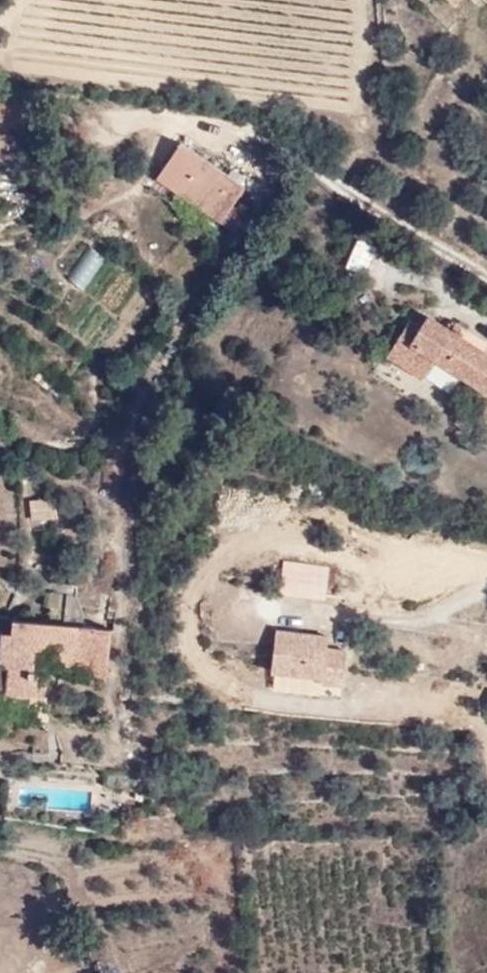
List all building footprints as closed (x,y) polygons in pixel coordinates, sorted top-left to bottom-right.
[(203,200),(225,217),(239,227),(252,210),(238,200),(251,182),(229,166),(203,200)] [(81,287),(105,260),(90,247),(67,275),(81,287)] [(428,311),(422,321),(413,315),(385,357),(422,381),(436,359),(486,390),(486,349),(428,311)] [(52,616),(8,613),(7,624),(0,624),(0,660),(4,661),(1,690),(38,693),(42,663),(31,662),(33,640),(50,642),(48,660),(69,662),(68,664),(85,666),(85,668),(101,670),(106,620),(77,617),(77,615),(77,605),(75,595),(69,587),(54,586),(52,616)] [(326,635),(287,630),(285,641),(274,640),(270,669),(321,675),(320,680),(340,683),(345,650),(324,648),(326,635)]
